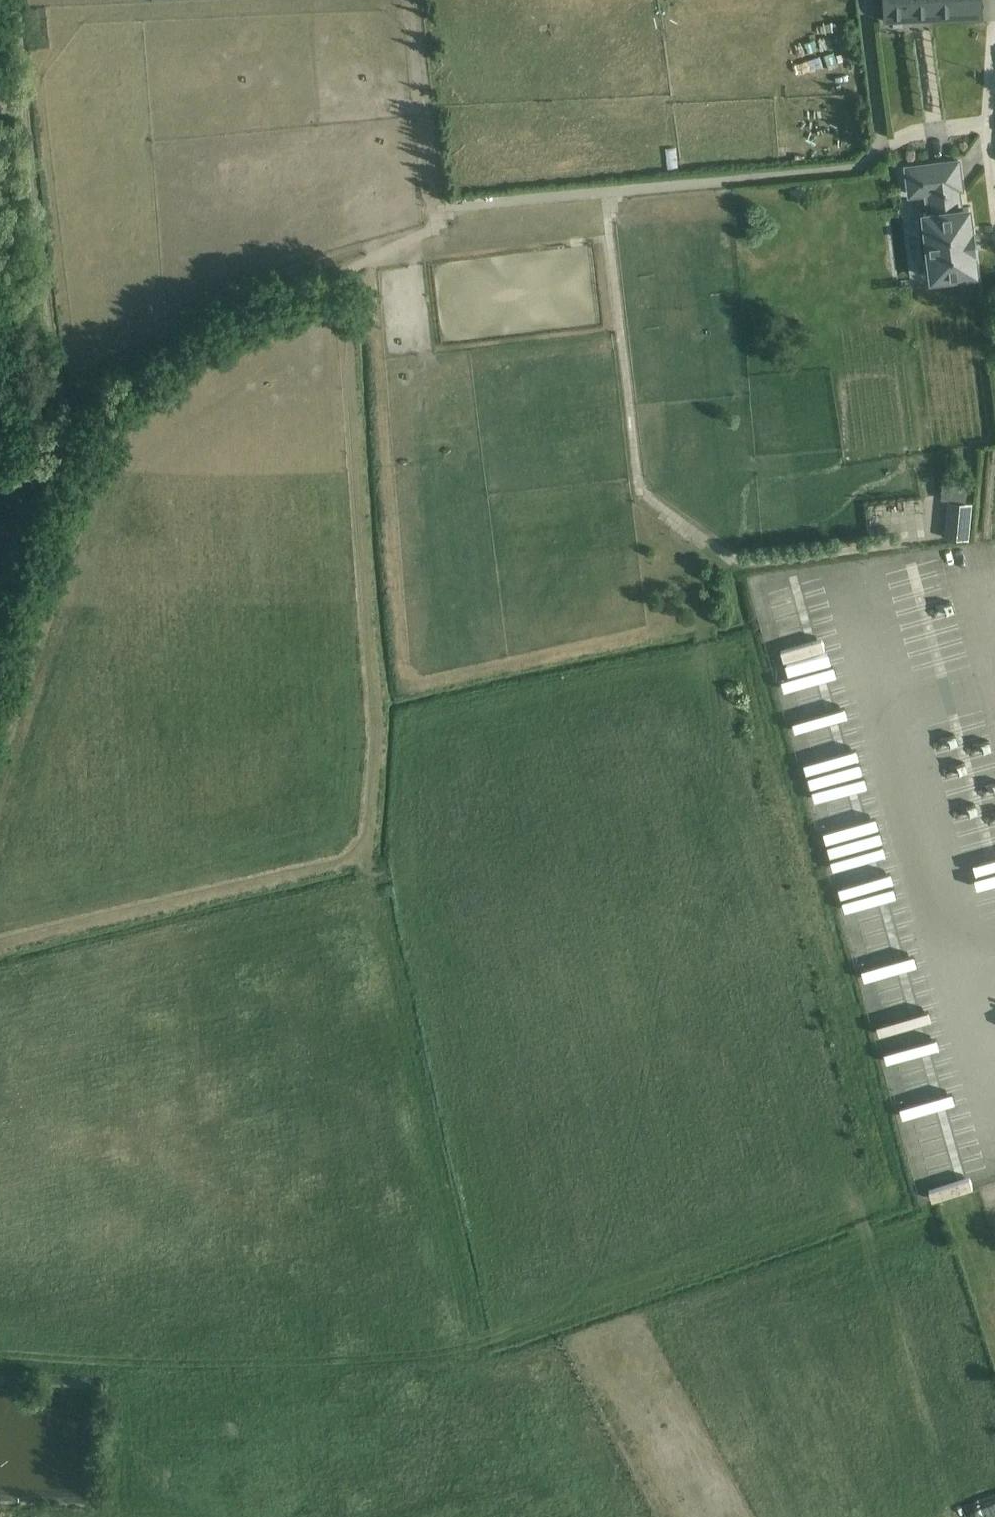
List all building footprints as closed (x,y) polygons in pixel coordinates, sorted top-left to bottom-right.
[(884,21),(910,20),(910,14),(981,11),(981,0),(883,0),(884,21)] [(680,141),(682,164),(692,163),(690,140),(680,141)] [(974,228),(971,228),(968,207),(960,208),(957,188),(961,188),(957,161),(922,165),(925,192),(929,192),(931,212),(923,213),(925,234),(918,235),(921,258),(928,257),(931,278),(976,273),(974,252),(977,251),(976,245),(974,234),(975,234),(974,228)] [(803,637),(805,647),(830,643),(829,632),(803,637)] [(813,648),(815,661),(838,657),(836,644),(813,648)] [(994,1165),(994,1120),(960,1131),(972,1172),(994,1165)]
